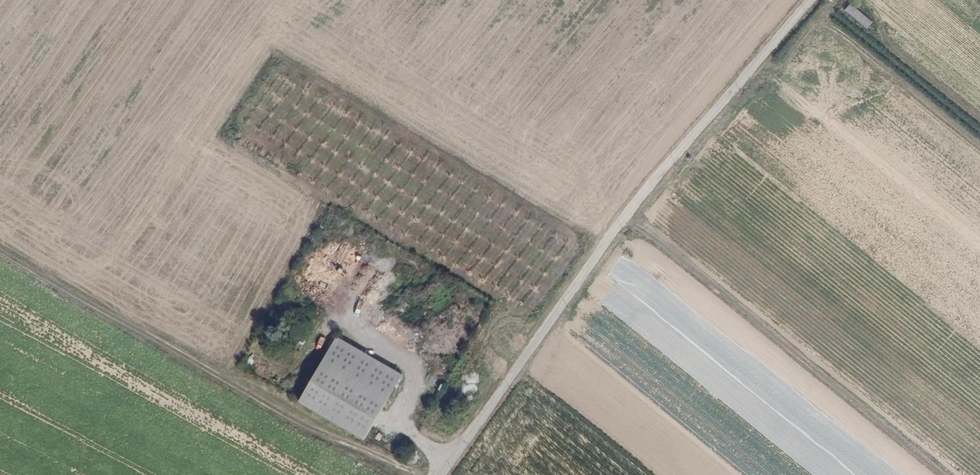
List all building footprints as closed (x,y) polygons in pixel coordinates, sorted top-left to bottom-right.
[(844,11),(866,29),(872,21),(850,4),(844,11)] [(564,126),(571,116),(558,108),(552,119),(564,126)] [(332,336),(318,360),(382,397),(395,374),(332,336)] [(382,397),(318,360),(294,400),(358,438),(382,397)]
